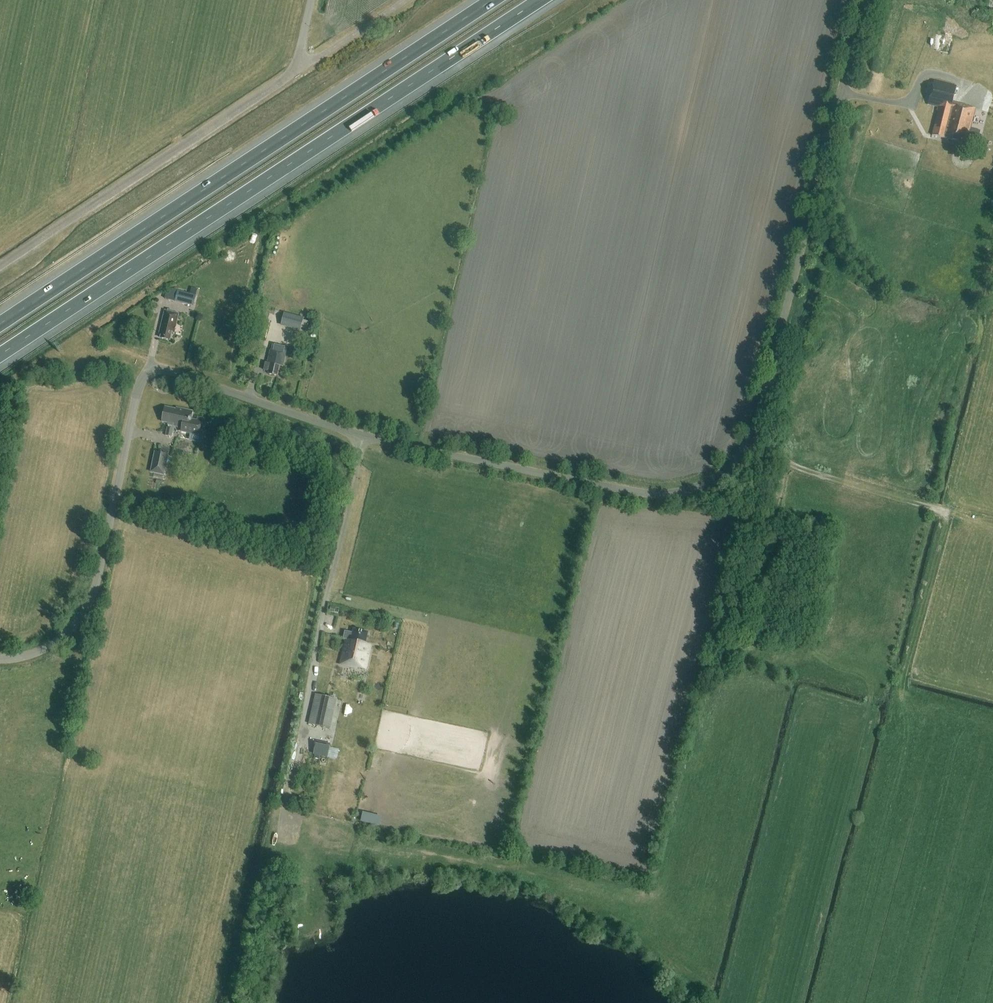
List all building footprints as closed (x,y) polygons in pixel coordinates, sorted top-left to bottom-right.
[(975,108),(967,106),(968,105),(952,102),(956,86),(927,79),(921,102),(937,106),(936,111),(938,111),(932,135),(966,143),(968,134),(978,137),(980,131),(970,128),(975,108)] [(193,306),(196,295),(178,290),(175,301),(193,306)] [(174,331),(178,314),(165,311),(159,334),(162,334),(161,337),(170,339),(172,331),(174,331)] [(303,320),(304,318),(284,312),(281,325),(301,330),(301,327),(303,320)] [(266,340),(270,321),(262,319),(258,338),(266,340)] [(283,366),(286,354),(270,351),(266,370),(269,371),(269,374),(278,376),(280,366),(283,366)] [(177,410),(166,407),(163,421),(169,423),(168,424),(182,427),(181,432),(203,436),(206,422),(191,419),(193,411),(177,408),(177,410)] [(165,467),(167,455),(155,453),(153,465),(165,467)] [(366,643),(368,632),(353,629),(352,633),(345,632),(344,639),(346,639),(340,665),(357,669),(358,667),(366,669),(371,645),(366,643)] [(331,729),(334,712),(336,700),(318,696),(313,726),(331,729)] [(313,761),(326,766),(330,757),(317,752),(313,761)]
